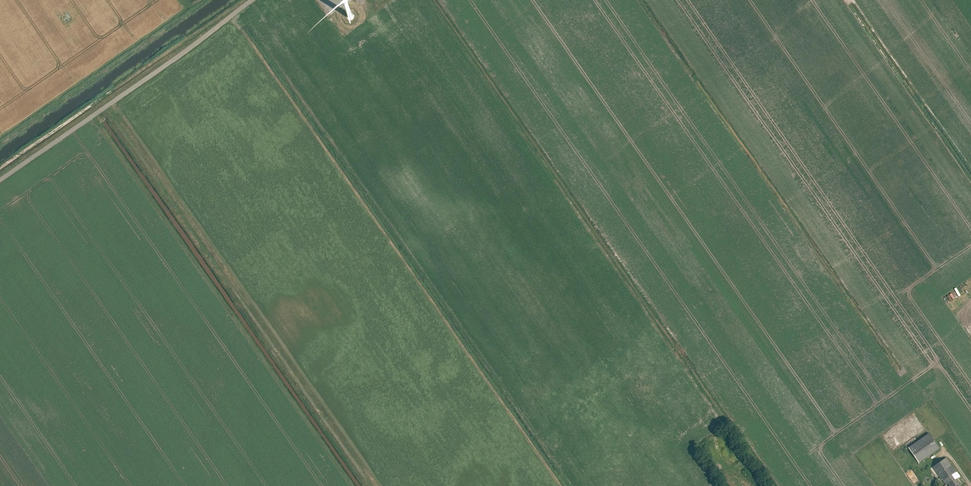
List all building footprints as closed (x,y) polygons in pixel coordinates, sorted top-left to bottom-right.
[(908,448),(919,463),(934,452),(939,448),(929,434),(908,448)] [(948,483),(949,485),(958,485),(961,484),(957,479),(959,477),(946,458),(933,467),(942,480),(946,485),(948,483)]
